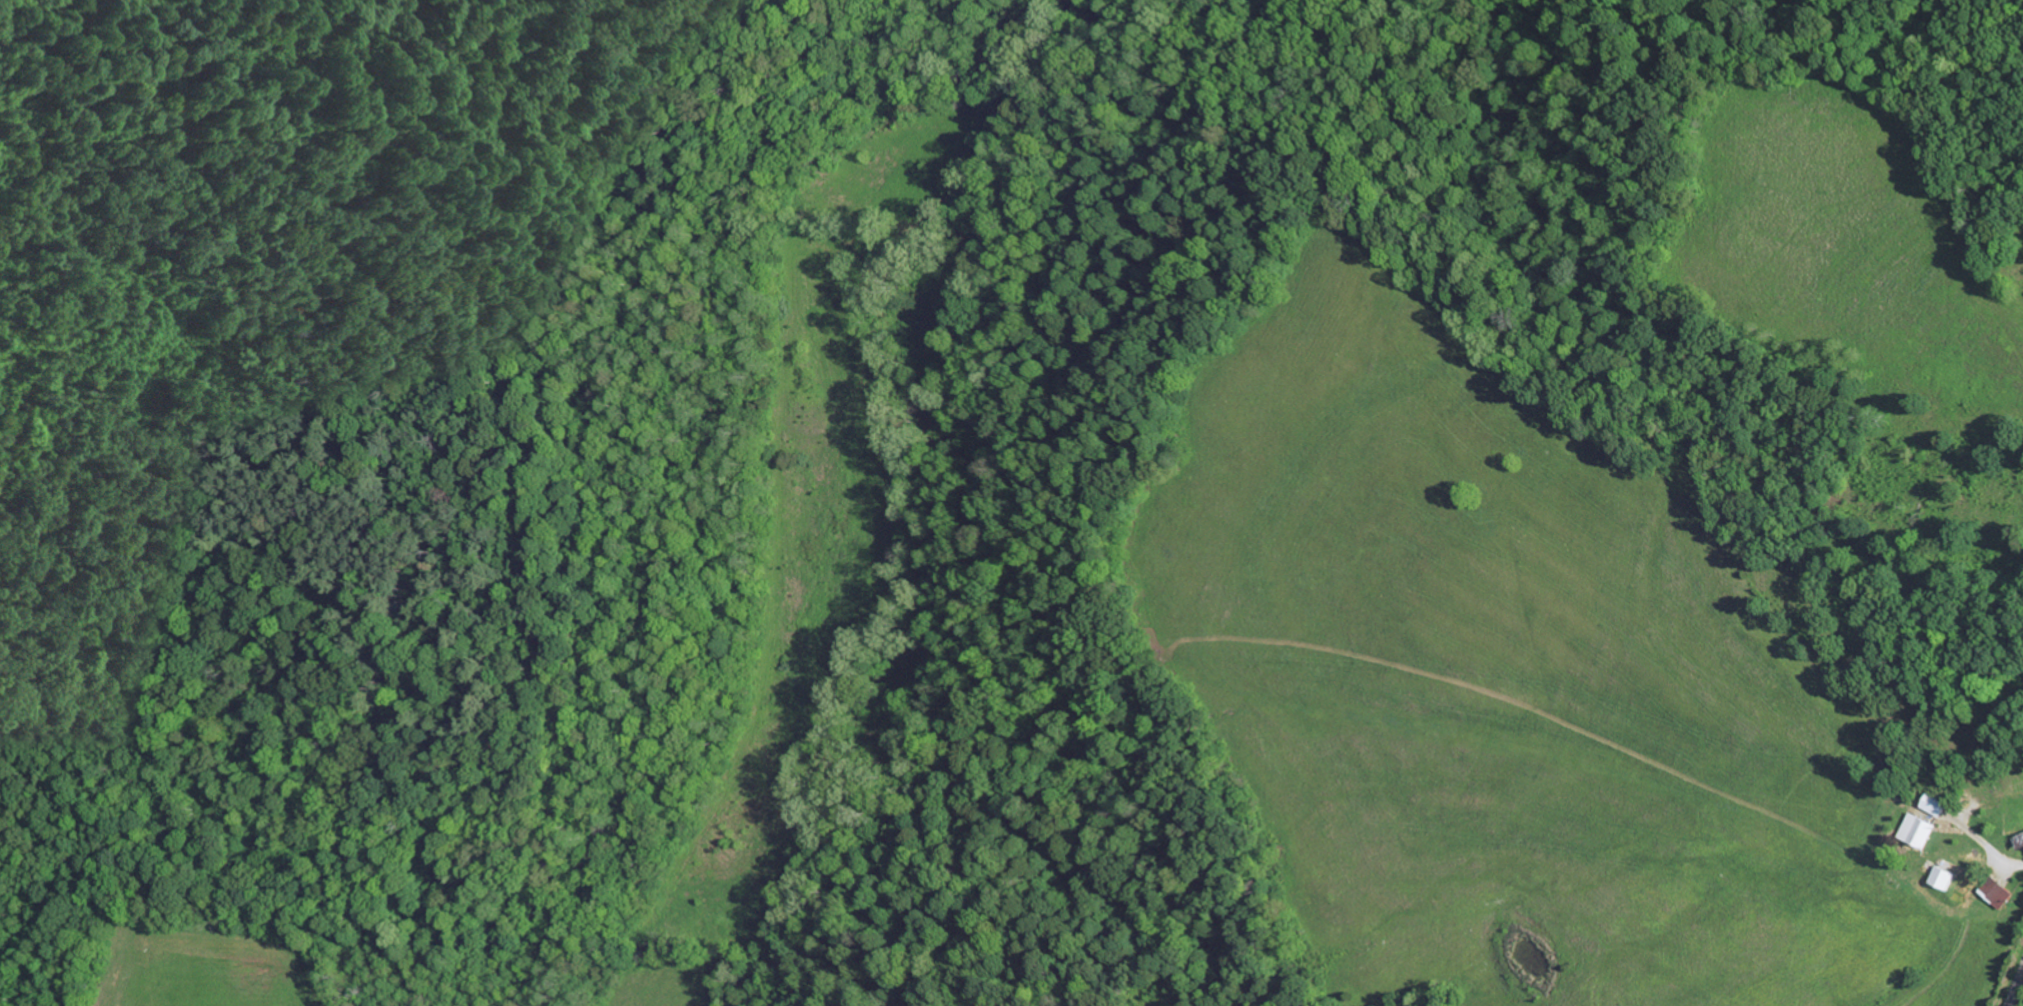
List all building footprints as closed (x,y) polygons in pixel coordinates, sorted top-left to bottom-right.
[(1939,818),(1947,804),(1927,792),(1918,806),(1939,818)] [(1924,850),(1935,824),(1908,813),(1897,838),(1924,850)] [(2011,834),(2016,852),(2022,850),(2022,831),(2011,834)] [(2011,893),(1988,875),(1976,890),(1999,908),(2011,893)]
